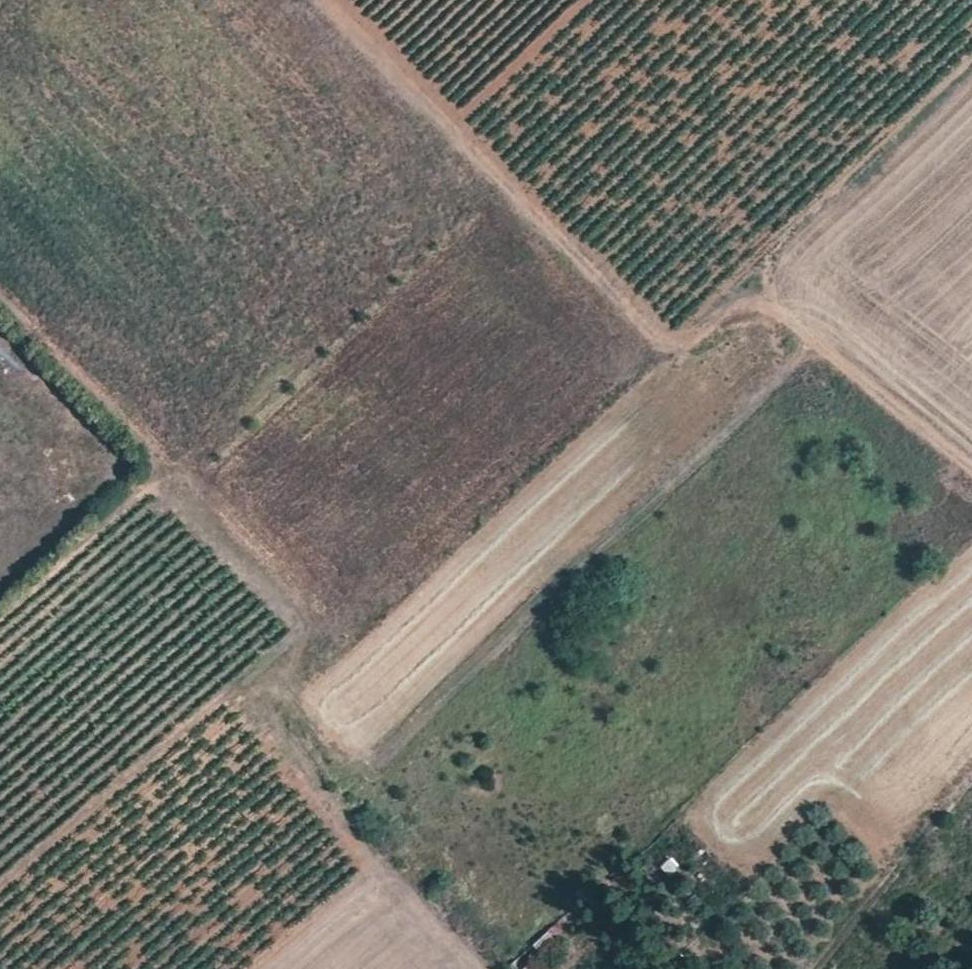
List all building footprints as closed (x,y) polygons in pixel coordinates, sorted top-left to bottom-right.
[(181,491),(177,487),(171,490),(170,495),(172,498),(175,503),(178,502),(181,499),(185,495),(181,491)]
